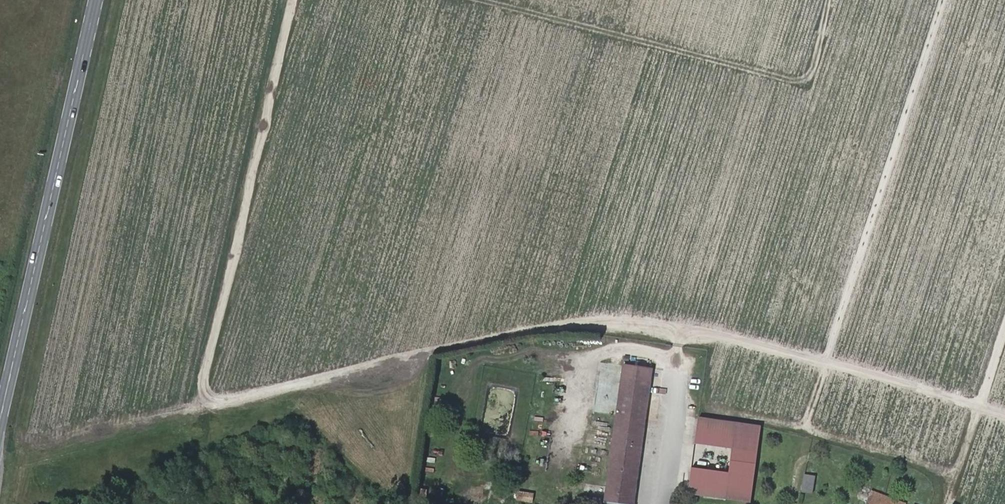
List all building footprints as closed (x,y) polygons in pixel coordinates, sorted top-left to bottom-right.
[(653,369),(623,365),(604,503),(612,503),(634,503),(653,369)] [(732,449),(736,424),(698,419),(695,445),(732,449)] [(726,499),(729,474),(691,468),(688,494),(726,499)] [(812,493),(815,477),(805,475),(802,491),(812,493)] [(532,502),(533,492),(517,490),(516,500),(532,502)] [(871,491),(866,503),(905,503),(871,491)]
